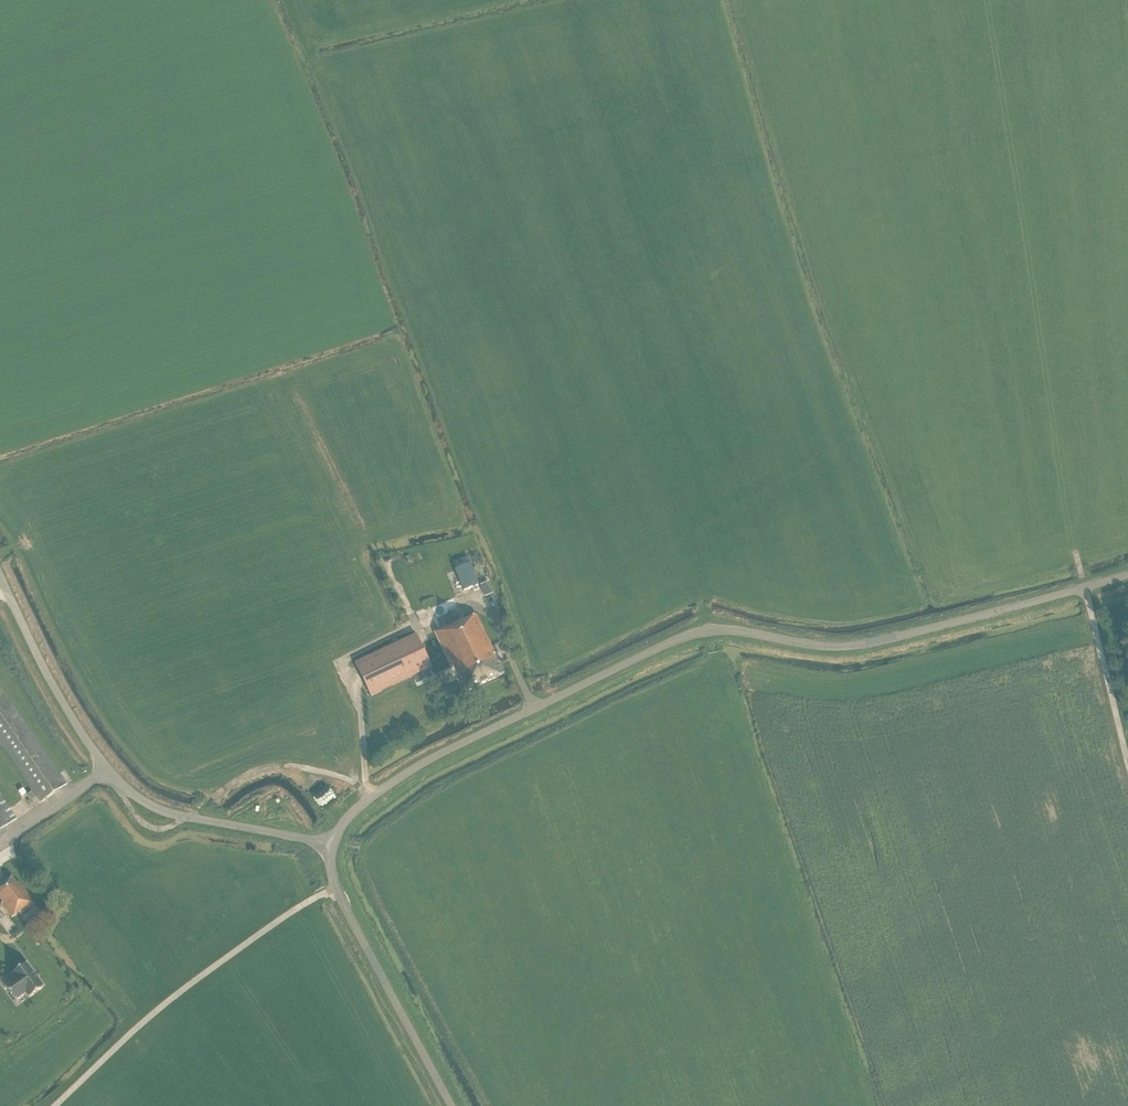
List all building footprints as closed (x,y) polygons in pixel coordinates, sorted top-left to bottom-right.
[(482,560),(460,568),(465,582),(487,574),(482,560)] [(493,593),(488,581),(480,584),(485,596),(493,593)] [(463,693),(504,673),(499,663),(497,664),(492,654),(494,653),(476,615),(465,620),(464,618),(455,622),(453,616),(442,622),(444,627),(434,632),(463,693)] [(416,634),(355,663),(371,696),(432,667),(416,634)] [(67,784),(0,687),(0,742),(41,802),(67,784)] [(0,760),(0,785),(10,800),(22,792),(0,760)] [(359,765),(345,768),(346,774),(360,772),(359,765)] [(32,800),(36,797),(31,792),(28,794),(32,800)] [(17,819),(0,795),(0,831),(17,819)] [(266,800),(271,810),(276,808),(271,797),(266,800)] [(35,903),(19,883),(17,884),(11,876),(0,885),(0,898),(3,902),(1,903),(12,918),(19,912),(20,914),(31,906),(32,908),(35,906),(33,904),(35,903)] [(29,998),(44,987),(27,964),(12,974),(15,979),(5,986),(16,1001),(26,993),(29,998)]
